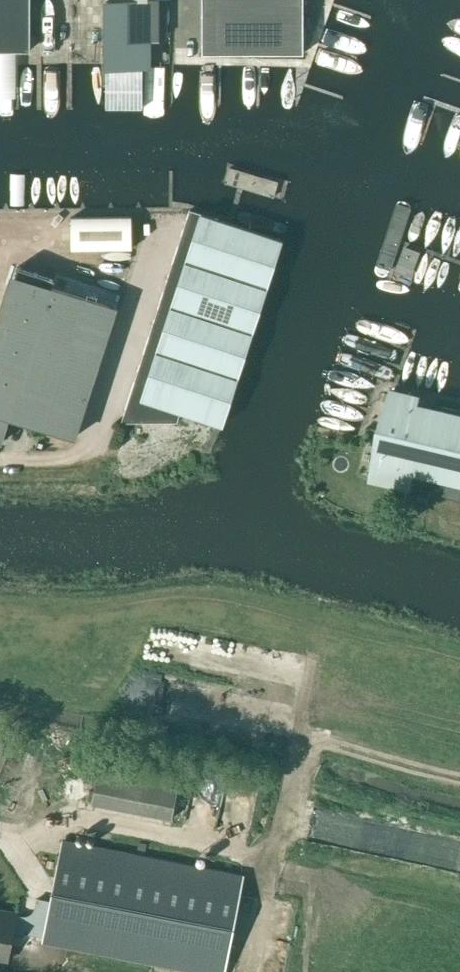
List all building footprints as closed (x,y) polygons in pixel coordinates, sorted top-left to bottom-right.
[(31,0),(0,0),(0,50),(14,50),(31,49),(31,0)] [(106,107),(142,107),(143,65),(143,42),(148,42),(150,39),(158,39),(158,0),(106,0),(106,11),(106,65),(106,107)] [(202,53),(303,53),(303,0),(202,0),(202,53)] [(222,425),(282,240),(233,224),(190,210),(121,423),(177,422),(180,412),(222,425)] [(71,218),(71,250),(132,250),(132,218),(71,218)] [(117,308),(52,287),(55,279),(17,266),(10,286),(15,288),(0,336),(0,441),(2,442),(10,416),(75,437),(117,308)] [(406,486),(409,470),(424,407),(410,404),(412,395),(390,390),(370,478),(406,486)] [(409,470),(459,482),(459,415),(424,407),(409,470)] [(430,489),(420,487),(417,500),(416,501),(426,504),(430,489)] [(172,818),(181,771),(100,756),(91,803),(172,818)] [(242,875),(64,840),(52,902),(37,899),(29,918),(16,915),(17,913),(0,910),(0,959),(7,961),(13,931),(45,937),(44,941),(202,971),(223,971),(242,875)]
